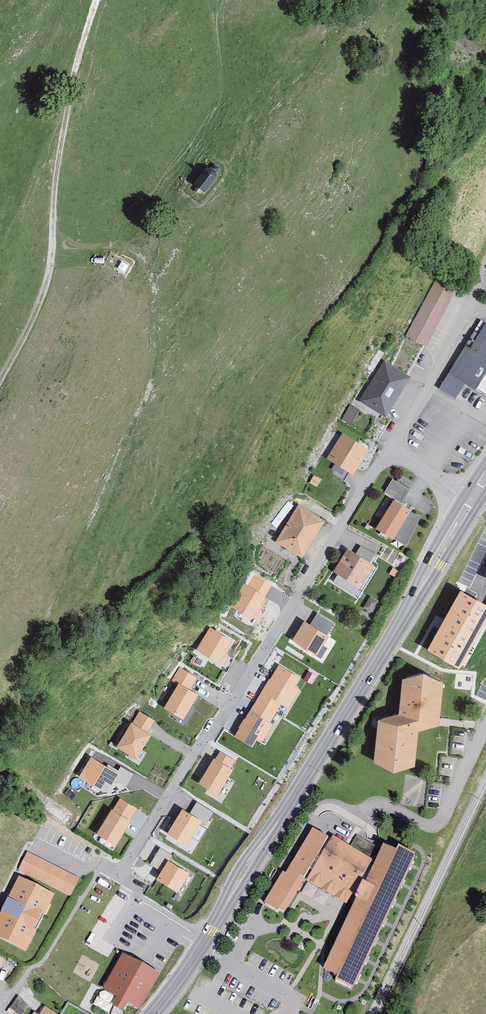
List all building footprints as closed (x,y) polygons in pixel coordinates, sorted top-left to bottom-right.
[(207,168),(196,183),(206,190),(217,175),(215,171),(218,167),(215,164),(211,168),(207,168)] [(452,292),(433,283),(407,337),(425,346),(452,292)] [(485,324),(470,350),(465,347),(439,389),(454,398),(464,382),(485,396),(485,324)] [(391,419),(413,379),(383,363),(361,403),(391,419)] [(350,404),(343,418),(352,423),(359,408),(350,404)] [(372,450),(344,434),(329,458),(357,475),(372,450)] [(387,493),(405,503),(411,491),(394,481),(387,493)] [(378,530),(407,547),(421,518),(413,513),(414,510),(396,500),(378,530)] [(326,523),(300,505),(276,541),(302,558),(326,523)] [(376,565),(350,548),(335,571),(361,588),(376,565)] [(255,574),(248,585),(266,596),(273,585),(255,574)] [(245,583),(230,606),(252,620),(266,596),(248,585),(245,583)] [(462,594),(430,651),(459,667),(485,619),(485,608),(462,594)] [(317,613),(310,624),(326,634),(334,623),(317,613)] [(310,624),(304,621),(292,641),(317,656),(329,636),(326,634),(310,624)] [(233,641),(210,627),(196,650),(219,664),(233,641)] [(300,677),(278,665),(261,693),(281,705),(288,709),(299,689),(295,687),(300,677)] [(171,681),(178,685),(179,683),(190,690),(198,678),(180,666),(171,681)] [(404,715),(382,720),(378,763),(399,772),(419,767),(422,730),(444,725),(448,682),(431,674),(408,679),(404,715)] [(190,690),(179,683),(178,685),(164,708),(183,720),(198,695),(190,690)] [(281,705),(261,693),(250,709),(271,721),(281,705)] [(274,723),(271,721),(250,709),(234,736),(252,747),(257,739),(263,742),(274,723)] [(139,711),(132,724),(147,734),(155,720),(139,711)] [(132,724),(130,723),(116,747),(136,760),(151,736),(147,734),(132,724)] [(220,751),(215,759),(230,768),(235,760),(220,751)] [(79,777),(100,790),(105,782),(112,786),(119,774),(91,757),(79,777)] [(215,759),(214,758),(199,784),(218,795),(233,769),(230,768),(215,759)] [(121,798),(113,810),(129,821),(137,809),(121,798)] [(197,802),(190,813),(202,821),(207,824),(214,812),(197,802)] [(113,810),(111,809),(96,834),(115,846),(131,821),(129,821),(113,810)] [(190,813),(182,809),(167,834),(187,846),(202,821),(190,813)] [(358,837),(353,848),(336,838),(334,840),(316,830),(289,875),(285,873),(266,906),(285,917),(307,880),(355,909),(326,971),(342,978),(340,982),(358,990),(420,855),(405,848),(403,852),(388,845),(386,850),(358,837)] [(168,860),(170,861),(173,855),(160,848),(150,865),(162,871),(168,860)] [(80,877),(26,851),(17,870),(71,896),(80,877)] [(162,871),(156,879),(178,892),(190,873),(170,861),(168,860),(162,871)] [(18,875),(0,911),(0,937),(26,950),(55,893),(18,875)] [(141,1010),(161,975),(125,955),(105,990),(118,997),(113,1006),(125,1012),(130,1003),(141,1010)] [(31,1008),(17,998),(6,1013),(8,1013),(27,1013),(31,1008)]
